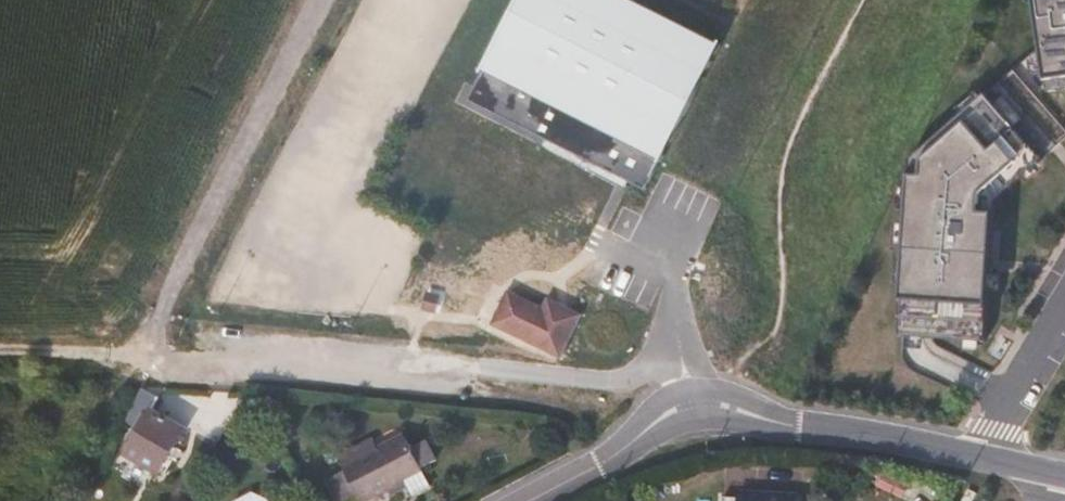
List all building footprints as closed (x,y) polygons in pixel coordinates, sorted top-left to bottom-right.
[(660,0),(532,0),(479,106),(630,181),(654,193),(665,171),(732,36),(660,0)] [(1053,85),(1064,84),(1064,0),(1042,0),(1053,85)] [(989,86),(916,152),(907,331),(921,332),(988,335),(995,199),(1047,150),(989,86)] [(544,306),(510,290),(493,326),(564,360),(586,314),(549,297),(544,306)] [(157,399),(140,389),(124,422),(133,427),(125,442),(130,445),(124,454),(157,474),(184,430),(151,410),(157,399)] [(401,435),(376,448),(340,466),(343,471),(323,481),(333,500),(351,500),(356,498),(358,500),(365,500),(378,494),(404,481),(406,487),(411,496),(429,487),(401,435)] [(376,448),(371,439),(336,457),(340,466),(376,448)] [(406,487),(404,481),(378,494),(381,500),(406,487)] [(252,492),(235,500),(267,500),(266,498),(252,492)]
